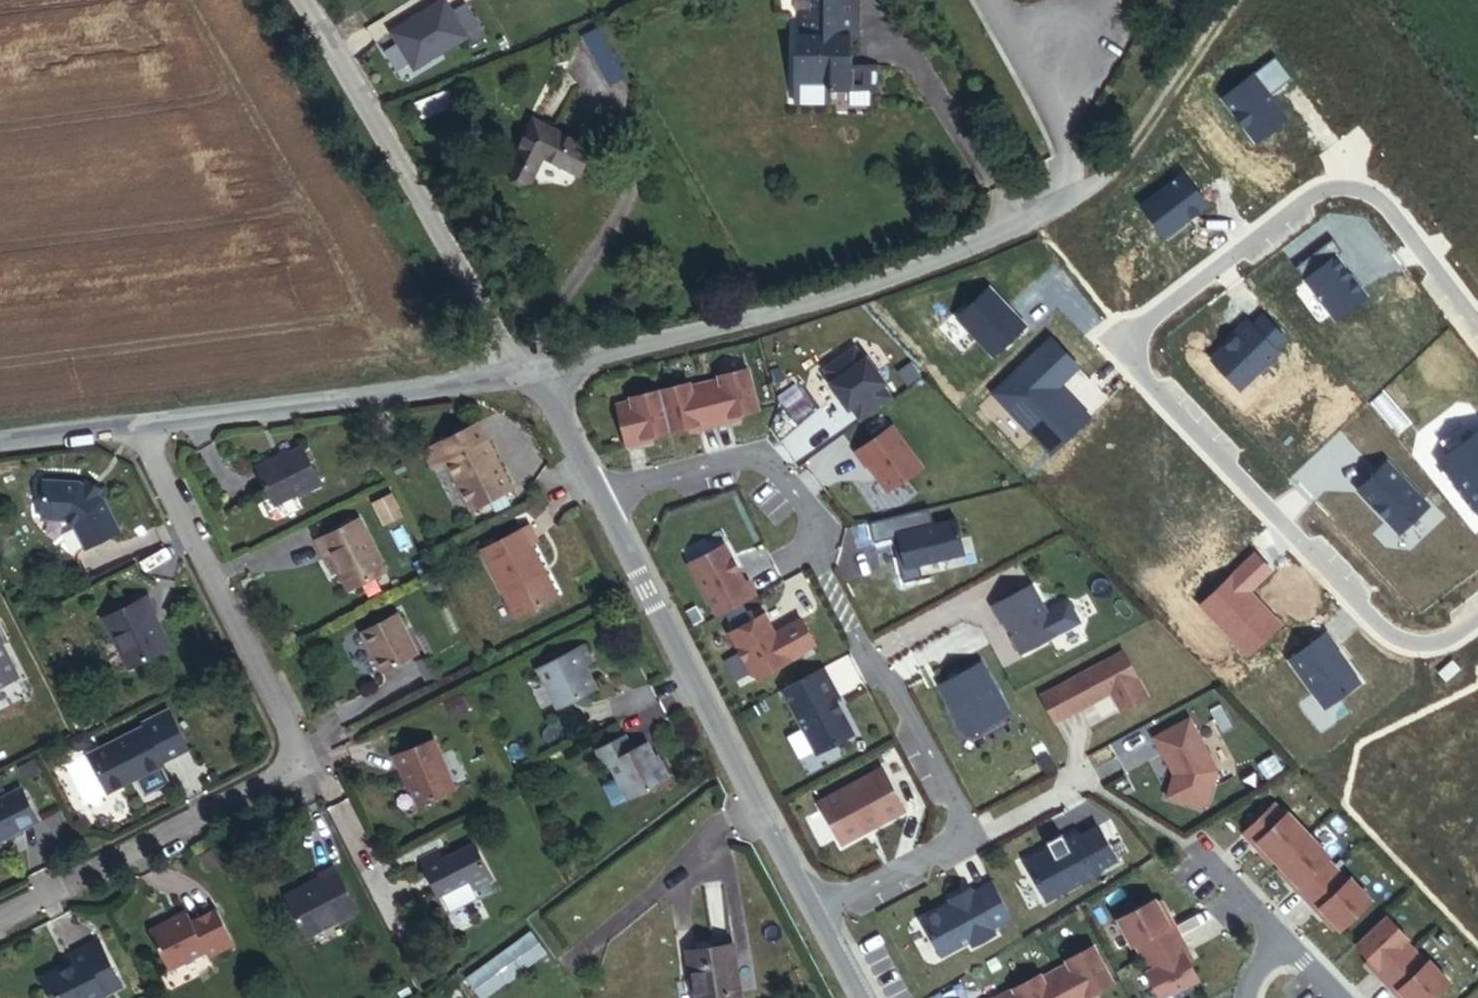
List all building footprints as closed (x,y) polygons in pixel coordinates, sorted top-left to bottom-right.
[(852,34),(859,33),(861,0),(798,0),(798,10),(804,10),(802,54),(797,54),(796,102),(834,103),(834,91),(879,92),(879,65),(852,65),(852,34)] [(624,79),(597,34),(585,43),(611,88),(624,79)] [(1289,76),(1274,56),(1220,95),(1254,142),(1286,119),(1267,92),(1289,76)] [(425,118),(457,106),(451,91),(419,102),(425,118)] [(585,150),(524,119),(505,159),(533,174),(538,164),(570,180),(585,150)] [(527,185),(533,174),(505,159),(499,170),(527,185)] [(1184,172),(1141,202),(1166,237),(1208,206),(1184,172)] [(1366,296),(1335,254),(1305,277),(1336,318),(1366,296)] [(1027,326),(989,285),(955,316),(992,357),(1027,326)] [(1212,358),(1240,388),(1278,352),(1275,348),(1286,338),(1264,315),(1253,325),(1248,319),(1234,332),(1236,335),(1212,358)] [(994,391),(1053,453),(1089,419),(1058,386),(1080,365),(1052,336),(994,391)] [(851,406),(861,420),(893,398),(883,384),(886,382),(868,356),(864,358),(856,346),(824,367),(833,380),(830,382),(848,409),(851,406)] [(631,395),(616,399),(626,441),(641,438),(640,433),(697,419),(698,424),(728,416),(727,412),(756,405),(746,364),(717,371),(718,374),(690,381),(689,378),(630,392),(631,395)] [(891,424),(850,453),(862,469),(865,468),(881,492),(920,466),(891,424)] [(1439,441),(1448,452),(1471,435),(1463,424),(1439,441)] [(1438,460),(1455,482),(1453,483),(1473,508),(1474,507),(1477,512),(1477,430),(1471,435),(1448,452),(1438,460)] [(496,502),(485,480),(482,481),(478,473),(478,465),(471,452),(467,453),(458,435),(407,462),(417,481),(431,473),(457,522),(496,502)] [(1429,505),(1387,461),(1358,489),(1399,533),(1429,505)] [(302,498),(283,462),(264,471),(260,471),(236,483),(256,520),(279,507),(284,507),(302,498)] [(103,547),(83,510),(55,492),(20,492),(21,531),(40,531),(51,538),(66,567),(103,547)] [(929,507),(868,521),(873,540),(896,534),(903,567),(965,552),(957,518),(933,524),(929,507)] [(370,584),(341,531),(296,554),(303,569),(311,565),(331,605),(370,584)] [(537,610),(511,558),(523,552),(515,536),(468,560),(503,628),(537,610)] [(755,594),(747,580),(744,582),(736,568),(734,569),(729,560),(732,559),(723,543),(688,562),(716,615),(755,594)] [(1271,571),(1253,552),(1199,605),(1248,655),(1281,623),(1250,591),(1271,571)] [(320,583),(311,565),(303,569),(312,586),(320,583)] [(1031,584),(992,604),(1001,620),(1003,619),(1020,652),(1057,633),(1031,584)] [(152,665),(145,649),(139,649),(131,632),(139,628),(131,612),(85,637),(93,653),(97,652),(113,685),(152,665)] [(757,676),(798,654),(797,652),(812,644),(799,618),(782,627),(784,629),(773,635),(762,613),(727,632),(749,673),(757,676)] [(401,670),(380,627),(345,645),(367,688),(401,670)] [(1326,632),(1289,659),(1325,707),(1360,681),(1335,648),(1337,647),(1326,632)] [(1143,698),(1119,652),(1040,694),(1054,722),(1110,692),(1119,710),(1143,698)] [(583,699),(571,676),(579,671),(569,654),(523,679),(543,720),(583,699)] [(1452,660),(1439,672),(1446,680),(1460,668),(1452,660)] [(1008,712),(980,661),(939,684),(966,735),(1008,712)] [(822,666),(781,688),(815,751),(852,731),(834,697),(838,695),(822,666)] [(1189,718),(1153,736),(1169,765),(1171,764),(1174,770),(1166,796),(1200,806),(1206,803),(1216,769),(1189,718)] [(146,779),(172,767),(152,725),(130,737),(128,743),(75,770),(93,805),(101,806),(111,801),(112,795),(119,792),(129,811),(153,800),(145,785),(146,779)] [(658,789),(648,770),(643,773),(633,753),(619,760),(610,746),(582,762),(590,776),(597,773),(616,812),(658,789)] [(446,802),(424,752),(382,769),(388,783),(393,782),(408,818),(446,802)] [(849,839),(912,806),(889,763),(827,796),(849,839)] [(12,798),(0,804),(0,849),(5,846),(8,850),(15,847),(13,841),(29,833),(12,798)] [(1345,876),(1324,855),(1327,852),(1285,808),(1283,810),(1272,799),(1240,829),(1252,842),(1255,838),(1264,847),(1261,850),(1269,859),(1273,857),(1278,862),(1275,865),(1283,874),(1287,871),(1295,881),(1292,884),(1314,907),(1317,904),(1326,913),(1323,916),(1331,925),(1334,922),(1337,925),(1368,896),(1347,874),(1345,876)] [(1024,861),(1044,897),(1097,869),(1096,867),(1114,857),(1095,824),(1077,834),(1076,832),(1063,839),(1059,832),(1043,840),(1047,848),(1024,861)] [(480,892),(459,855),(431,871),(424,863),(408,872),(427,909),(457,892),(464,900),(480,892)] [(345,922),(322,877),(303,887),(305,892),(290,900),(288,896),(270,905),(290,946),(321,929),(326,931),(345,922)] [(1009,914),(991,880),(971,890),(968,886),(948,897),(950,902),(920,918),(939,952),(968,937),(970,942),(992,930),(989,925),(1009,914)] [(1195,974),(1181,949),(1185,946),(1169,918),(1165,920),(1159,909),(1162,907),(1156,896),(1153,898),(1151,895),(1114,915),(1128,942),(1131,940),(1146,967),(1143,968),(1158,995),(1195,974)] [(1426,957),(1424,960),(1403,938),(1405,935),(1384,913),(1354,943),(1374,964),(1371,968),(1393,991),(1396,988),(1405,997),(1404,997),(1427,997),(1447,979),(1426,957)] [(217,958),(200,923),(173,937),(167,927),(133,945),(152,983),(187,966),(190,972),(217,958)] [(479,997),(490,997),(550,955),(532,932),(466,980),(479,997)] [(1090,942),(1063,957),(1065,960),(1038,974),(1036,971),(985,997),(1086,997),(1087,997),(1084,993),(1110,979),(1090,942)] [(103,987),(85,953),(59,965),(64,977),(55,981),(52,978),(29,990),(33,997),(96,997),(93,993),(103,987)] [(723,953),(673,956),(676,997),(727,997),(723,953)] [(103,987),(93,993),(96,997),(108,997),(103,987)]
